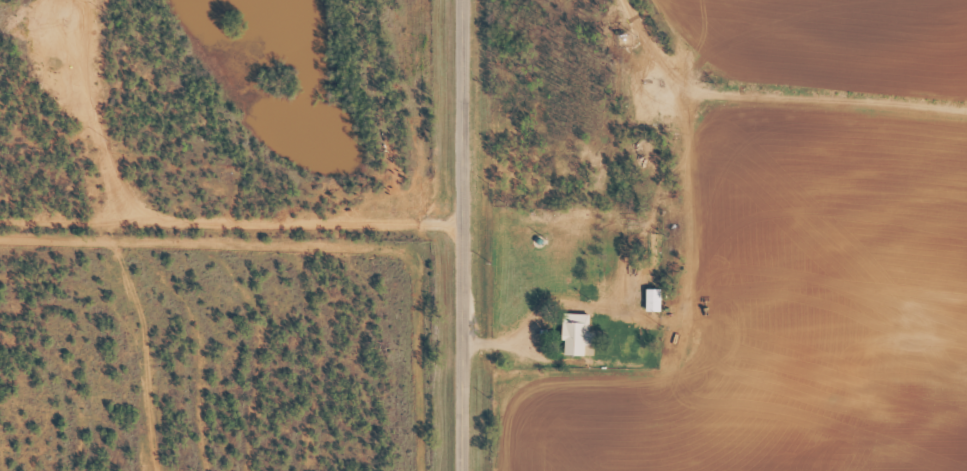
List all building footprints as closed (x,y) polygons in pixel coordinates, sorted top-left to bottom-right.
[(644,312),(660,312),(659,290),(644,290),(644,312)] [(594,334),(588,333),(589,315),(562,314),(561,355),(593,357),(594,334)]
